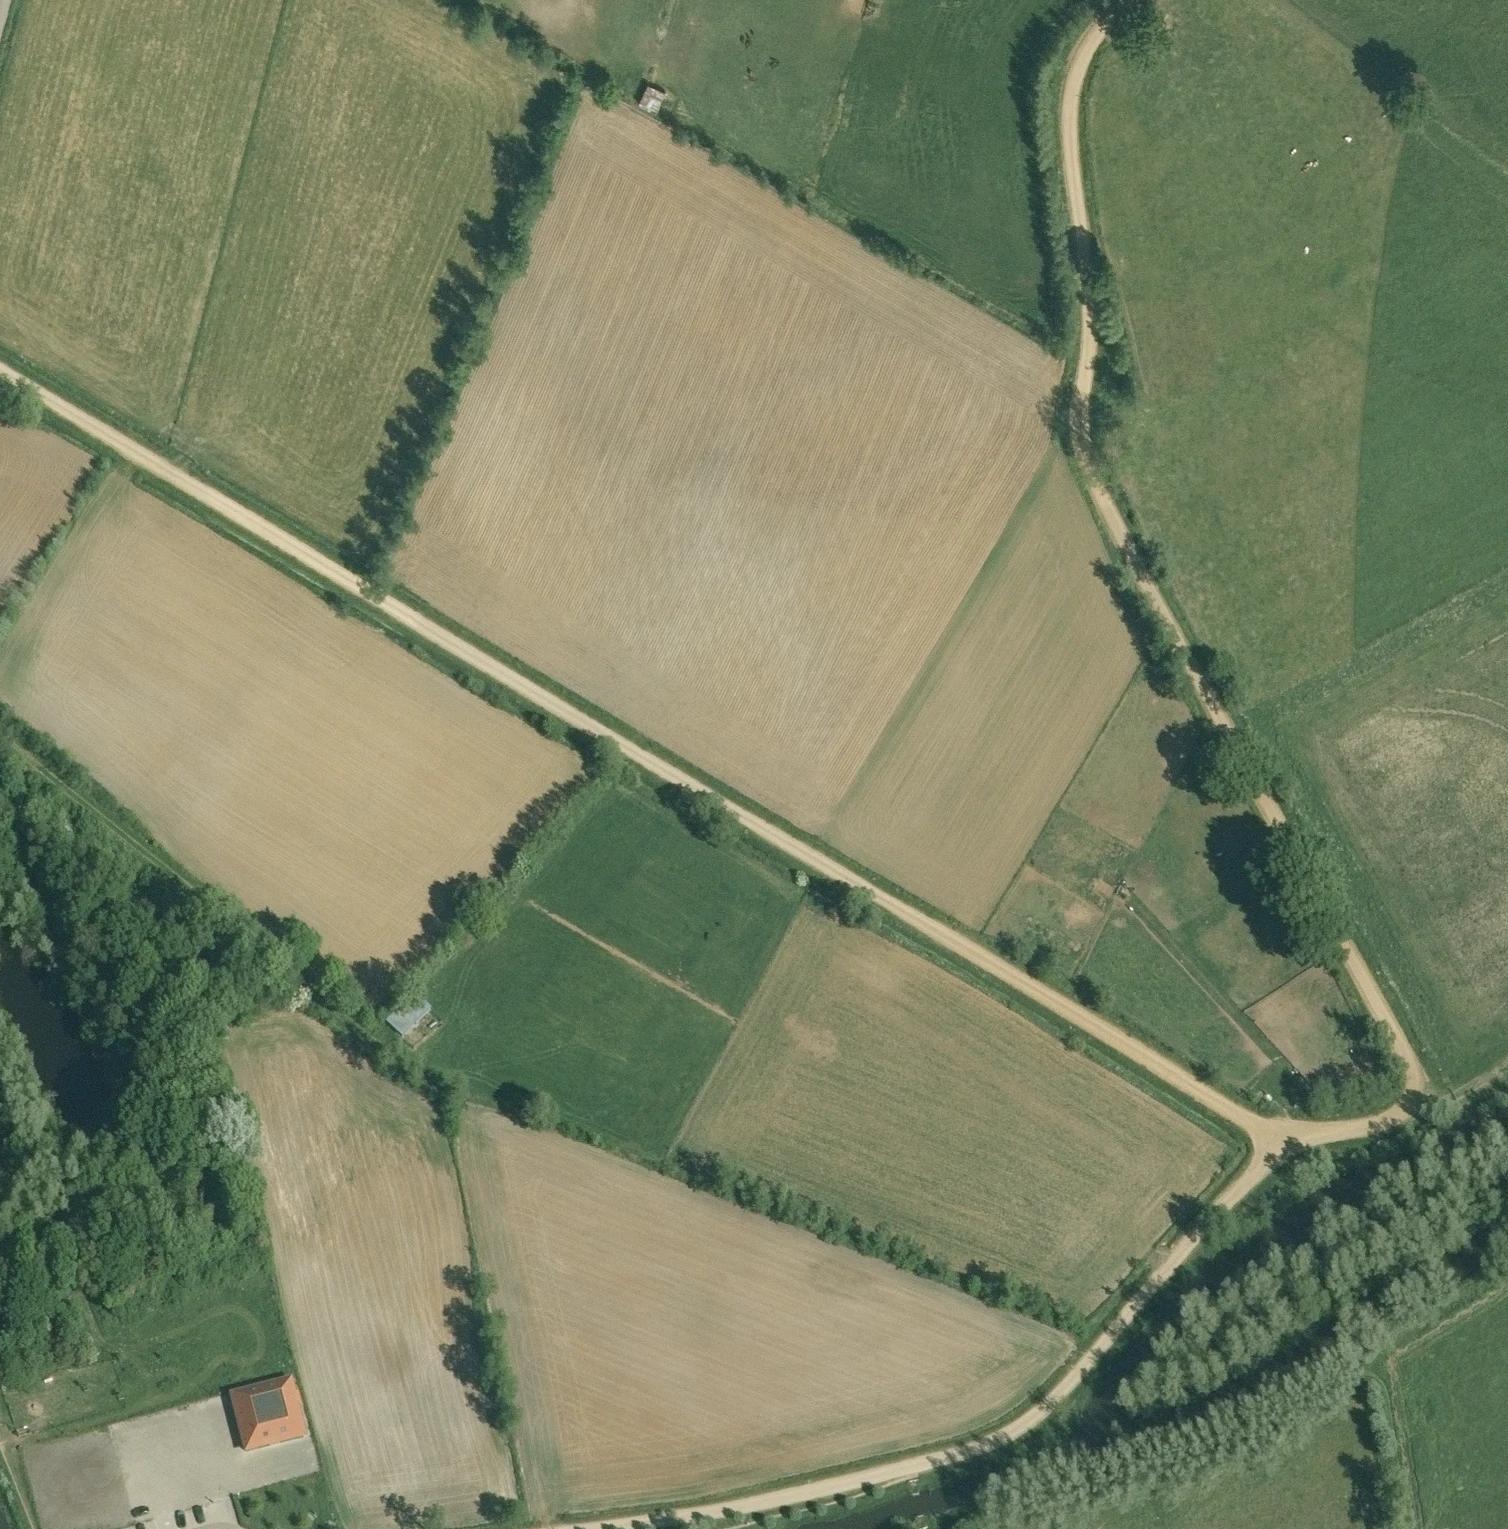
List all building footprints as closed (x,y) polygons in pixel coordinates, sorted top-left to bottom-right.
[(658,91),(651,105),(664,111),(671,97),(658,91)] [(414,992),(387,1021),(402,1037),(430,1009),(414,992)] [(304,1436),(289,1381),(231,1396),(246,1451),(304,1436)]
